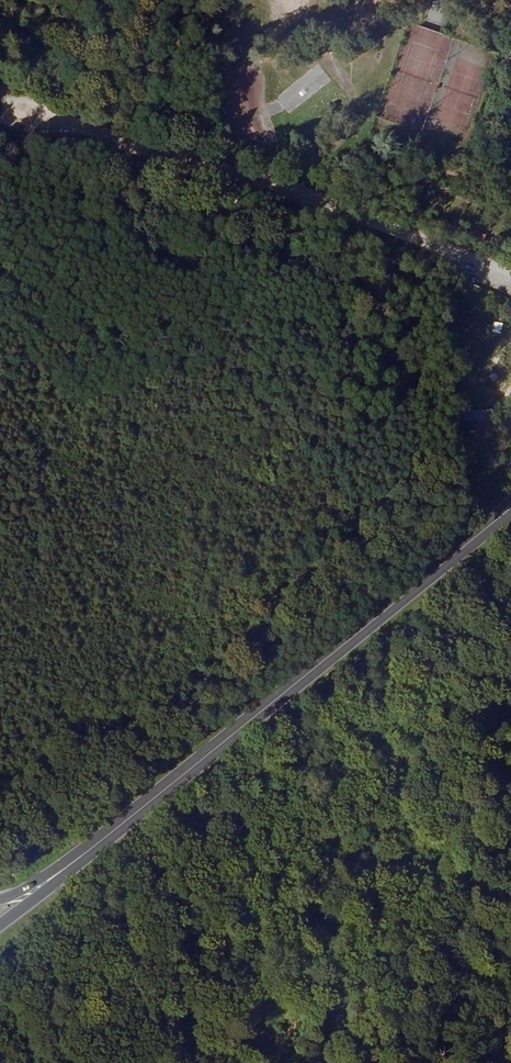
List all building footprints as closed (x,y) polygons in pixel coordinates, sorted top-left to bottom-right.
[(363,244),(372,250),(377,241),(368,236),(363,244)] [(476,287),(451,277),(448,287),(471,297),(476,287)] [(494,321),(493,331),(501,332),(502,322),(494,321)]
